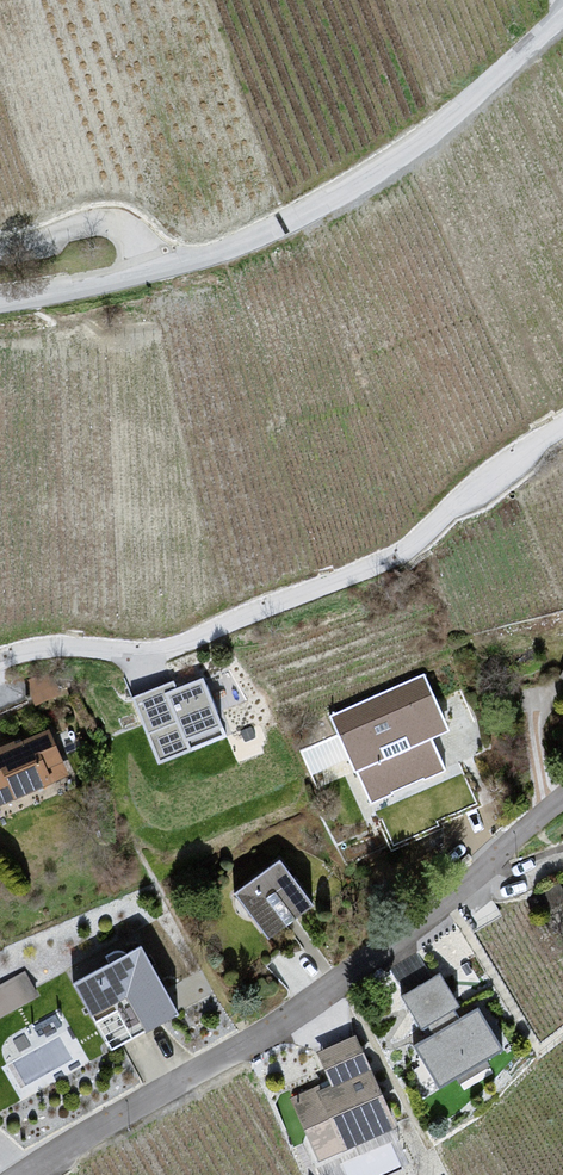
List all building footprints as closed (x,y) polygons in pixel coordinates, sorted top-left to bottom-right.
[(420,668),(328,718),(387,839),(481,802),(420,668)] [(174,679),(131,696),(158,766),(229,738),(205,676),(177,687),(174,679)] [(0,749),(0,803),(71,774),(51,727),(0,749)] [(276,859),(231,887),(261,935),(304,905),(276,859)] [(143,946),(74,982),(110,1051),(179,1015),(143,946)] [(436,951),(385,985),(436,1082),(496,1042),(436,951)] [(32,1005),(22,977),(0,985),(0,1017),(32,1005)] [(3,1066),(24,1103),(96,1062),(64,1005),(0,1041),(0,1046),(9,1062),(3,1066)] [(352,1025),(262,1056),(320,1166),(403,1121),(352,1025)] [(348,1174),(374,1174),(408,1161),(397,1135),(341,1158),(348,1174)]
